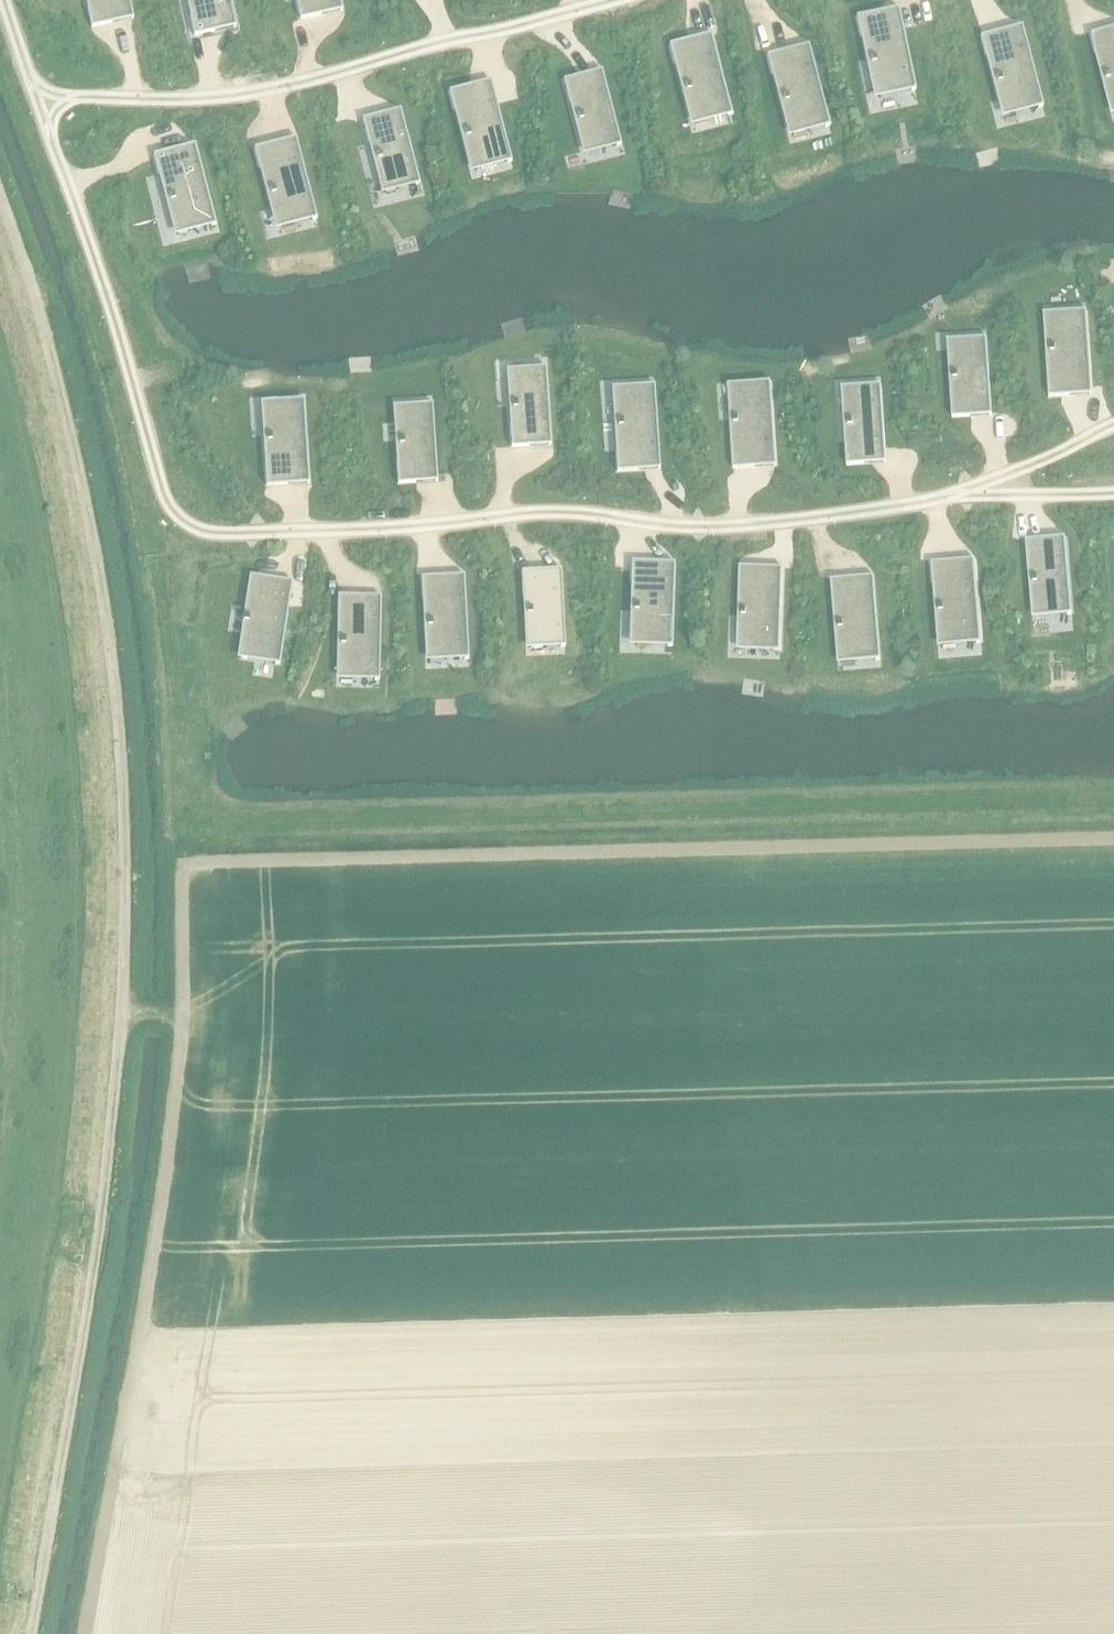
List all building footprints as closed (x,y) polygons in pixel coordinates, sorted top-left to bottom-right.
[(92,6),(87,7),(91,27),(112,22),(112,21),(118,20),(116,14),(129,11),(129,12),(132,11),(129,0),(90,0),(92,6)] [(194,14),(190,15),(194,35),(215,31),(214,30),(221,28),(219,22),(232,19),(232,20),(234,20),(230,0),(191,0),(194,14)] [(300,19),(321,14),(321,13),(327,12),(326,6),(338,3),(338,4),(341,3),(340,0),(296,0),(300,19)] [(877,12),(856,16),(860,36),(865,35),(870,58),(869,58),(870,64),(871,64),(876,89),(914,82),(900,13),(897,14),(897,15),(885,17),(883,11),(877,12)] [(1090,33),(1095,53),(1100,52),(1106,75),(1105,75),(1106,81),(1107,81),(1113,106),(1113,28),(1111,29),(1110,28),(1090,33)] [(1000,30),(980,36),(985,55),(989,54),(995,77),(996,83),(997,83),(1004,108),(1041,98),(1023,31),(1021,32),(1008,36),(1007,30),(1001,31),(1000,30)] [(689,39),(669,44),(674,64),(678,62),(685,86),(684,86),(685,91),(686,91),(693,116),(730,107),(712,40),(697,44),(696,38),(690,40),(689,39)] [(787,49),(767,55),(772,74),(776,74),(782,96),(783,102),(784,102),(790,127),(828,118),(810,50),(808,51),(808,52),(795,55),(793,49),(787,50),(787,49)] [(580,75),(563,79),(569,102),(570,102),(571,107),(575,107),(577,115),(576,115),(578,121),(585,146),(619,137),(603,76),(601,76),(601,77),(588,80),(587,74),(581,76),(580,75)] [(469,85),(449,90),(454,110),(458,109),(464,132),(463,132),(465,138),(466,138),(472,163),(509,153),(492,86),(490,87),(477,90),(476,84),(469,86),(469,85)] [(379,114),(362,118),(368,141),(369,141),(370,146),(374,146),(376,154),(375,154),(377,160),(384,185),(418,176),(402,115),(400,116),(387,119),(385,113),(379,115),(379,114)] [(274,142),(254,148),(259,167),(263,166),(269,189),(270,195),(271,195),(277,220),(315,211),(297,143),(295,144),(295,145),(282,148),(281,142),(275,143),(274,142)] [(163,172),(169,195),(168,196),(169,201),(170,201),(177,226),(214,217),(196,150),(194,150),(194,151),(181,154),(180,148),(174,150),(174,149),(153,154),(158,173),(163,172)] [(1087,318),(1048,320),(1050,346),(1049,346),(1050,352),(1052,376),(1047,376),(1049,397),(1070,395),(1070,394),(1076,394),(1076,387),(1089,387),(1091,387),(1087,318)] [(987,345),(952,347),(954,373),(953,373),(953,379),(954,379),(955,388),(951,388),(951,394),(950,394),(952,417),(970,416),(970,415),(976,414),(976,408),(989,407),(989,408),(991,408),(987,345)] [(510,424),(511,447),(529,446),(529,445),(535,444),(535,438),(548,437),(548,438),(550,437),(546,375),(511,377),(513,403),(512,403),(512,408),(513,408),(514,417),(510,418),(511,423),(510,424)] [(771,389),(733,392),(735,418),(734,418),(734,424),(735,424),(736,448),(732,448),(733,468),(754,467),(754,466),(761,465),(760,459),(773,458),(773,459),(776,459),(771,389)] [(655,392),(616,395),(618,421),(617,421),(618,427),(620,450),(615,451),(617,471),(638,469),(638,468),(644,468),(644,462),(657,461),(657,462),(659,461),(655,392)] [(882,392),(847,395),(848,420),(848,426),(849,426),(849,435),(846,435),(846,441),(845,441),(846,464),(864,463),(864,462),(871,462),(870,456),(883,455),(886,455),(882,392)] [(304,407),(266,409),(267,435),(267,441),(268,441),(269,465),(265,465),(266,486),(287,484),(287,483),(293,483),(293,477),(306,476),(309,476),(304,407)] [(433,411),(398,413),(399,439),(399,445),(400,445),(400,454),(397,454),(397,460),(396,460),(398,483),(416,482),(415,481),(422,481),(421,474),(434,474),(437,474),(433,411)] [(1034,583),(1036,609),(1071,606),(1066,543),(1063,543),(1063,544),(1050,545),(1050,539),(1044,539),(1043,538),(1026,540),(1028,563),(1029,569),(1033,568),(1033,577),(1033,583),(1034,583)] [(952,560),(931,562),(933,582),(937,582),(939,606),(938,606),(939,612),(940,612),(942,638),(980,634),(974,565),(972,565),(972,566),(959,567),(958,561),(952,561),(952,560)] [(652,561),(631,561),(631,581),(635,581),(634,605),(633,611),(634,611),(633,637),(672,638),(674,569),(659,569),(659,563),(652,562),(652,561)] [(761,566),(739,566),(739,586),(743,586),(743,610),(742,610),(742,616),(742,642),(780,643),(782,574),(780,574),(767,574),(767,568),(761,567),(761,566)] [(539,570),(521,571),(522,594),(523,594),(524,600),(527,599),(528,608),(527,608),(527,614),(528,614),(529,640),(564,638),(561,575),(559,575),(559,576),(546,576),(545,570),(539,571),(539,570)] [(246,595),(251,595),(247,619),(246,625),(243,651),(281,656),(291,588),(275,586),(276,580),(270,579),(270,578),(249,575),(246,595)] [(442,575),(421,577),(422,597),(427,597),(428,621),(427,621),(427,626),(428,626),(430,652),(468,650),(464,581),(449,582),(448,576),(442,576),(442,575)] [(852,577),(831,579),(832,599),(837,599),(839,623),(838,623),(839,629),(842,655),(880,651),(874,582),(872,582),(872,583),(859,584),(858,578),(852,578),(852,577)] [(340,645),(341,645),(341,671),(379,672),(381,602),(378,602),(378,603),(365,603),(365,596),(359,596),(359,595),(338,595),(337,615),(342,615),(341,639),(340,639),(340,645)]
